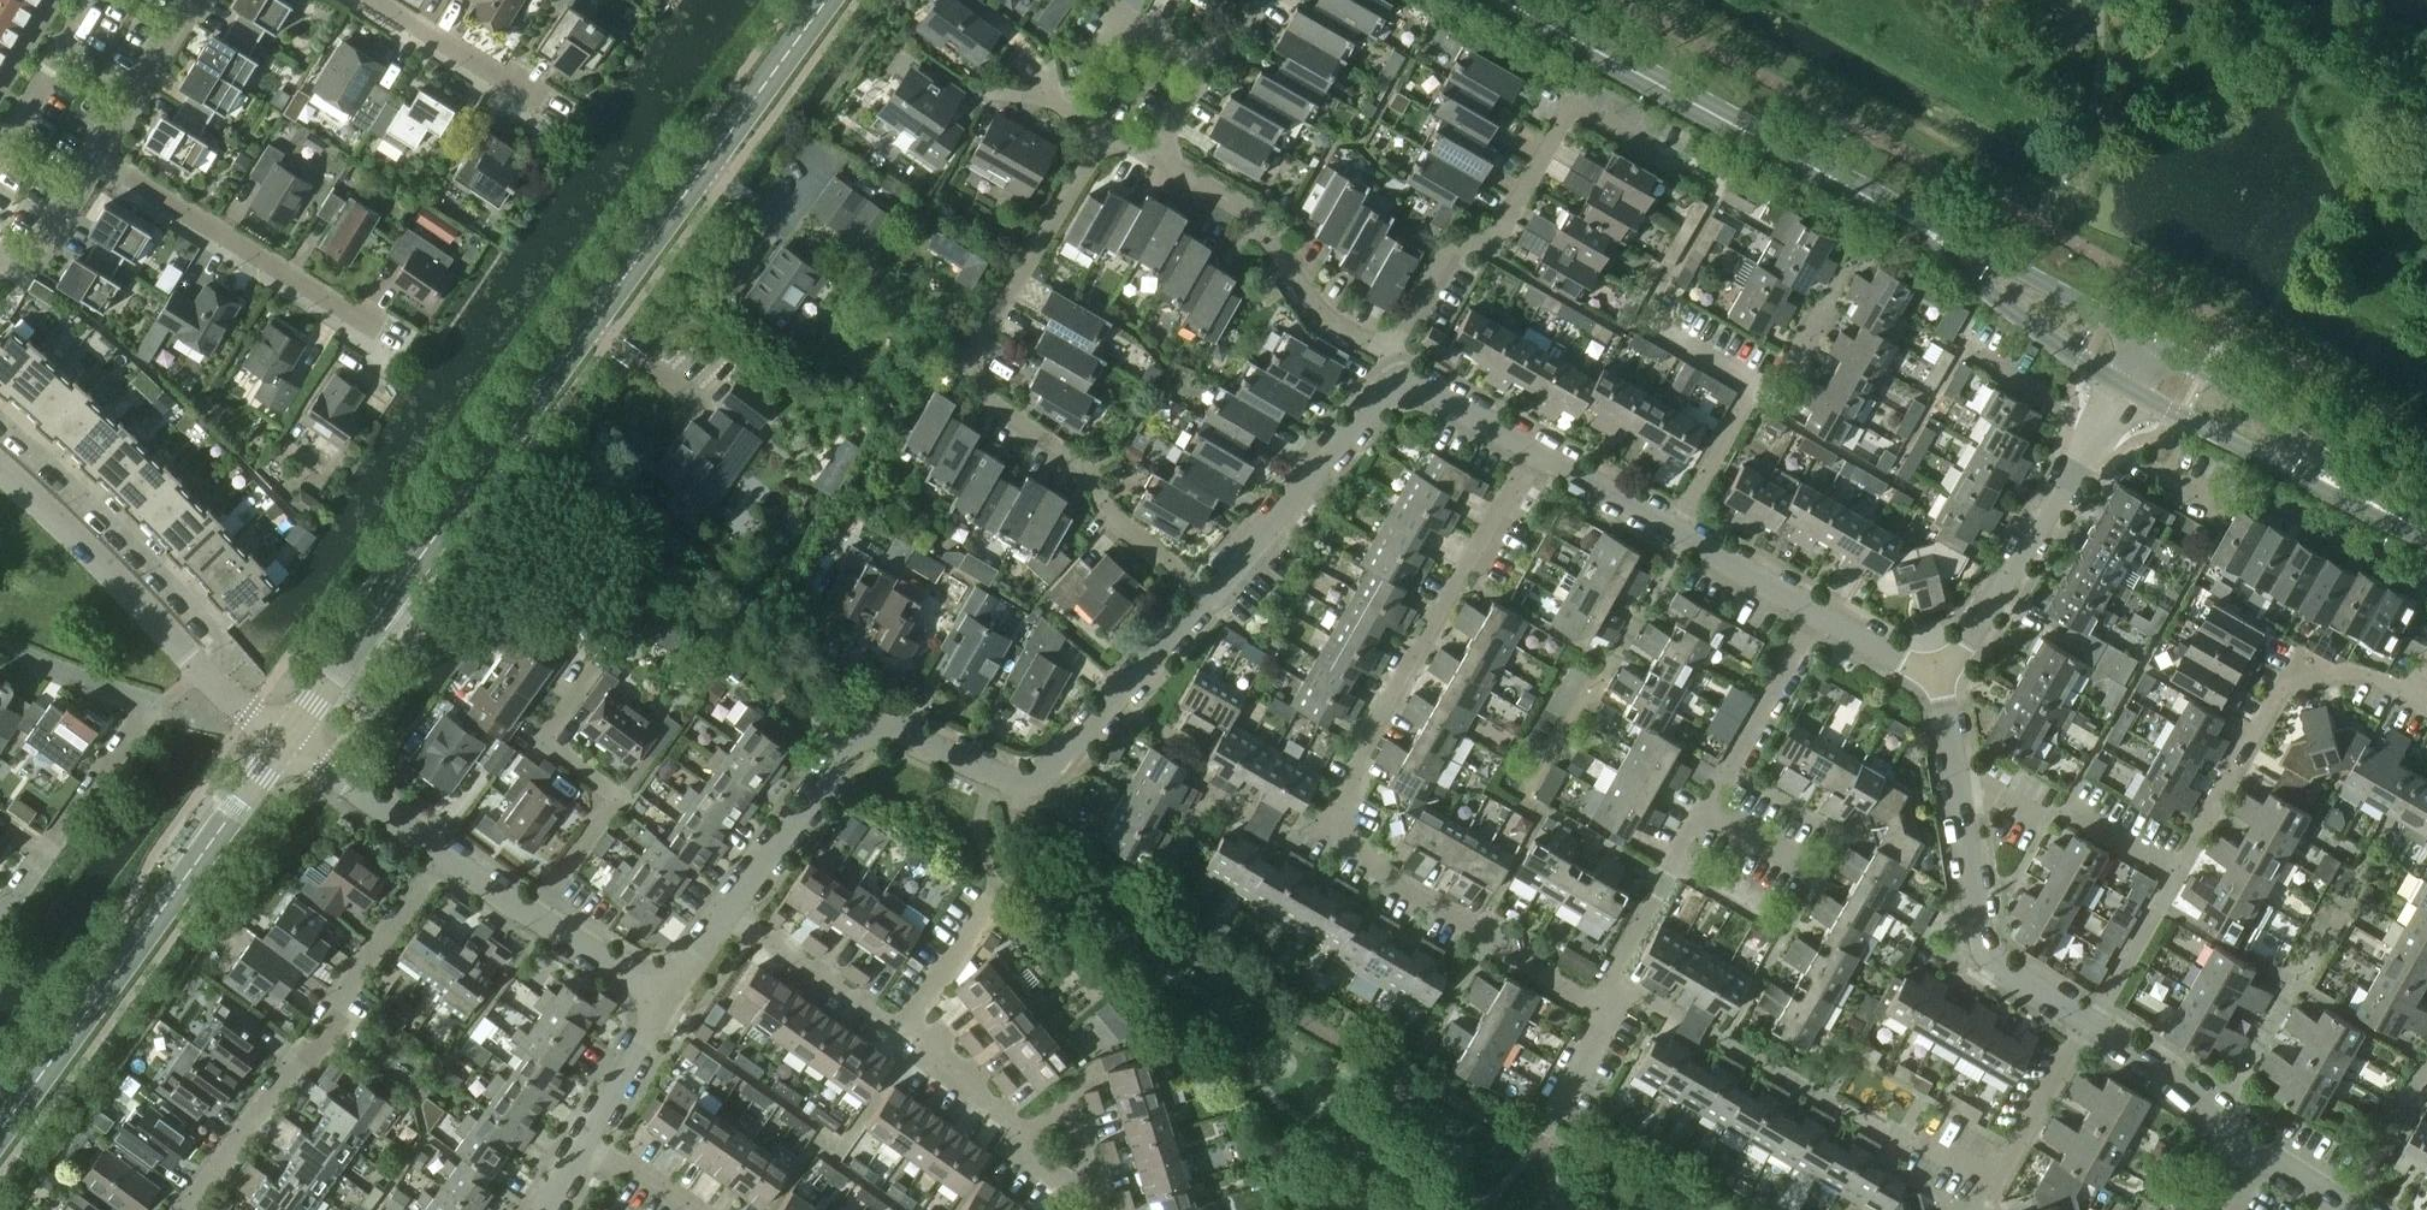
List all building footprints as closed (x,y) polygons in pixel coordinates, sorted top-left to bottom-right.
[(20,26),(33,5),(25,0),(0,0),(0,13),(20,26)] [(258,41),(267,27),(276,33),(277,32),(276,31),(291,6),(292,6),(293,5),(285,0),(233,0),(231,5),(240,10),(231,24),(258,41)] [(472,12),(503,31),(522,0),(479,0),(472,12)] [(932,8),(920,25),(940,40),(945,34),(977,58),(997,30),(979,17),(988,5),(982,0),(938,0),(932,8)] [(1361,27),(1372,34),(1390,3),(1386,0),(1317,0),(1316,2),(1361,27)] [(1342,59),(1361,27),(1316,2),(1309,13),(1297,6),(1286,26),(1342,59)] [(560,13),(536,49),(561,65),(573,73),(581,61),(592,69),(615,35),(580,11),(567,3),(560,13)] [(7,47),(20,26),(0,13),(0,42),(7,47)] [(195,58),(242,88),(242,87),(241,86),(257,61),(258,62),(259,61),(249,55),(258,41),(231,24),(222,38),(213,33),(197,59),(195,58)] [(1287,53),(1280,65),(1324,90),(1342,59),(1286,26),(1274,45),(1287,53)] [(368,129),(387,100),(369,88),(384,65),(345,40),(314,89),(352,113),(349,119),(367,131),(368,129)] [(1466,46),(1448,77),(1492,103),(1499,91),(1511,98),(1523,79),(1466,46)] [(181,106),(208,122),(216,109),(226,114),(226,113),(225,113),(241,87),(242,88),(195,58),(195,59),(196,60),(180,86),(189,92),(181,106)] [(1384,63),(1376,78),(1388,84),(1396,70),(1384,63)] [(1261,69),(1250,88),(1292,113),(1293,114),(1306,122),(1324,90),(1280,65),(1274,76),(1261,69)] [(913,146),(935,161),(960,126),(946,116),(958,99),(916,69),(900,91),(896,88),(880,111),(899,125),(903,119),(922,132),(913,146)] [(1441,115),(1486,141),(1498,122),(1485,115),(1492,103),(1448,77),(1430,109),(1441,115)] [(387,100),(368,129),(403,152),(409,142),(415,146),(428,126),(440,133),(455,109),(421,87),(410,104),(404,101),(400,108),(387,100)] [(1219,114),(1274,146),(1277,148),(1284,146),(1288,139),(1285,133),(1283,132),(1293,114),(1292,113),(1250,88),(1242,101),(1230,94),(1219,114)] [(1367,101),(1361,111),(1370,116),(1375,106),(1367,101)] [(208,122),(181,106),(172,120),(163,114),(146,140),(145,139),(144,140),(191,170),(192,169),(191,168),(207,143),(208,143),(208,142),(199,136),(208,122)] [(1006,185),(1027,196),(1057,144),(998,110),(971,156),(1010,178),(1006,185)] [(1274,146),(1219,114),(1208,132),(1221,139),(1214,152),(1257,177),(1274,146)] [(1441,115),(1423,146),(1480,179),(1491,159),(1480,153),(1486,141),(1441,115)] [(485,127),(453,175),(499,207),(531,160),(512,147),(513,146),(485,127)] [(300,199),(310,183),(278,163),(285,152),(270,143),(254,167),(269,176),(252,204),(285,224),(291,214),(296,213),(301,204),(300,199)] [(1480,179),(1423,146),(1405,178),(1450,204),(1457,192),(1469,199),(1480,179)] [(1594,182),(1642,209),(1661,176),(1613,149),(1594,182)] [(1334,245),(1360,200),(1367,188),(1334,169),(1326,164),(1316,181),(1324,185),(1308,213),(1321,220),(1313,233),(1334,245)] [(900,225),(889,218),(890,217),(834,177),(812,208),(839,227),(835,233),(863,254),(875,262),(900,225)] [(1732,177),(1721,197),(1748,213),(1760,193),(1732,177)] [(1594,182),(1576,213),(1615,236),(1624,241),(1642,209),(1594,182)] [(371,230),(381,214),(350,196),(347,201),(332,191),(335,186),(334,185),(317,212),(318,213),(322,206),(338,216),(319,246),(350,264),(364,242),(370,246),(378,234),(371,230)] [(1096,256),(1103,244),(1102,244),(1128,199),(1109,187),(1102,199),(1090,192),(1064,237),(1096,256)] [(1103,244),(1134,262),(1168,204),(1147,191),(1139,205),(1128,199),(1102,244),(1103,244)] [(1285,194),(1278,205),(1281,207),(1289,212),(1289,211),(1295,200),(1285,194)] [(1678,229),(1689,236),(1708,204),(1696,197),(1678,229)] [(1359,274),(1384,231),(1391,218),(1360,200),(1334,245),(1345,251),(1339,263),(1359,274)] [(92,250),(119,266),(126,255),(135,261),(136,260),(135,259),(150,234),(151,234),(152,233),(105,204),(104,205),(106,206),(89,233),(99,238),(92,250)] [(1134,262),(1164,279),(1165,281),(1191,236),(1178,228),(1187,214),(1168,204),(1134,262)] [(1567,208),(1549,240),(1597,267),(1615,236),(1576,213),(1567,208)] [(1701,233),(1713,239),(1723,222),(1711,215),(1701,233)] [(1797,219),(1782,245),(1829,271),(1835,260),(1824,254),(1832,239),(1797,219)] [(446,269),(454,257),(406,225),(388,254),(389,255),(393,250),(407,259),(394,280),(429,304),(437,293),(438,293),(441,289),(440,288),(451,273),(446,269)] [(1678,229),(1660,261),(1663,263),(1663,264),(1670,269),(1689,236),(1678,229)] [(1384,231),(1359,274),(1370,281),(1363,293),(1389,308),(1421,252),(1384,231)] [(1704,255),(1713,239),(1701,233),(1692,248),(1704,255)] [(1157,292),(1188,310),(1215,265),(1203,259),(1210,247),(1191,236),(1165,281),(1164,279),(1157,292)] [(1597,267),(1549,240),(1531,272),(1579,300),(1597,267)] [(1782,245),(1768,270),(1767,271),(1791,284),(1790,284),(1802,291),(1812,275),(1823,281),(1829,271),(1782,245)] [(764,325),(771,315),(779,320),(805,284),(814,291),(825,276),(782,246),(746,297),(751,300),(743,310),(764,325)] [(119,266),(92,250),(84,261),(75,255),(59,282),(57,281),(56,282),(104,311),(104,310),(103,309),(119,284),(120,285),(121,284),(111,278),(119,266)] [(1651,256),(1633,287),(1645,294),(1663,264),(1663,263),(1660,261),(1659,261),(1651,256)] [(1783,297),(1790,284),(1791,284),(1767,271),(1768,270),(1745,257),(1731,282),(1742,288),(1789,314),(1794,304),(1783,297)] [(1039,264),(1032,275),(1043,282),(1050,271),(1039,264)] [(1188,310),(1181,322),(1214,341),(1240,296),(1227,289),(1234,276),(1215,265),(1188,310)] [(1682,266),(1673,282),(1669,289),(1680,295),(1684,289),(1694,272),(1682,266)] [(1857,273),(1851,284),(1899,311),(1913,286),(1879,267),(1871,281),(1857,273)] [(34,277),(27,290),(51,305),(59,292),(34,277)] [(1540,304),(1547,293),(1530,283),(1523,295),(1540,304)] [(208,352),(239,303),(207,284),(195,304),(173,290),(157,317),(179,331),(177,333),(208,352)] [(1850,317),(1861,324),(1862,323),(1884,336),(1885,336),(1899,311),(1851,284),(1845,295),(1858,302),(1850,317)] [(1051,314),(1044,326),(1088,351),(1089,350),(1107,320),(1051,287),(1040,307),(1051,314)] [(1645,294),(1633,287),(1614,321),(1626,328),(1645,294)] [(1742,288),(1727,314),(1762,334),(1771,318),(1783,324),(1789,314),(1742,288)] [(1562,302),(1547,293),(1540,304),(1556,313),(1562,302)] [(1934,330),(1950,340),(1967,311),(1951,301),(1934,330)] [(1476,357),(1496,322),(1471,308),(1454,337),(1433,325),(1422,343),(1454,361),(1461,349),(1476,357)] [(1573,323),(1590,333),(1596,322),(1579,312),(1573,323)] [(1485,378),(1495,384),(1522,337),(1496,322),(1476,357),(1491,366),(1485,378)] [(1596,322),(1590,333),(1606,342),(1612,331),(1596,322)] [(298,386),(283,377),(304,343),(271,323),(246,364),(263,374),(264,381),(256,395),(282,411),(298,386)] [(1841,332),(1835,342),(1882,368),(1897,343),(1885,336),(1884,336),(1862,323),(1861,324),(1853,338),(1841,332)] [(1046,353),(1039,365),(1083,390),(1084,389),(1102,358),(1089,350),(1088,351),(1044,326),(1033,345),(1046,353)] [(37,345),(29,338),(27,340),(11,327),(1,339),(0,337),(0,389),(37,345)] [(1286,332),(1265,369),(1264,370),(1308,396),(1315,384),(1327,391),(1343,364),(1286,332)] [(1646,354),(1652,343),(1635,332),(1628,343),(1646,354)] [(1511,377),(1526,386),(1546,351),(1522,337),(1495,384),(1505,389),(1511,377)] [(1841,359),(1833,374),(1868,393),(1882,368),(1835,342),(1829,352),(1841,359)] [(1211,354),(1222,361),(1229,350),(1218,343),(1211,354)] [(1652,343),(1646,354),(1661,362),(1668,351),(1652,343)] [(1535,406),(1545,412),(1572,365),(1571,365),(1580,350),(1569,344),(1566,350),(1564,348),(1559,358),(1546,351),(1526,386),(1541,395),(1535,406)] [(58,368),(44,355),(46,353),(37,345),(0,389),(0,391),(7,398),(9,395),(23,407),(58,368)] [(1933,365),(1944,371),(1954,354),(1943,348),(1933,365)] [(1696,383),(1702,371),(1701,370),(1685,361),(1671,385),(1688,395),(1695,382),(1696,383)] [(1252,362),(1233,395),(1277,420),(1285,407),(1297,414),(1308,396),(1264,370),(1265,369),(1252,362)] [(1083,390),(1039,365),(1028,383),(1041,391),(1034,403),(1078,429),(1097,397),(1084,389),(1083,390)] [(1596,379),(1572,365),(1545,412),(1555,418),(1562,406),(1576,414),(1583,402),(1596,379)] [(1935,387),(1944,371),(1933,365),(1924,381),(1935,387)] [(1591,422),(1603,429),(1630,382),(1603,367),(1596,379),(1583,402),(1598,410),(1591,422)] [(73,381),(58,368),(23,407),(37,420),(35,422),(43,430),(83,386),(75,378),(73,381)] [(1157,378),(1145,371),(1140,378),(1153,385),(1157,378)] [(1718,380),(1702,371),(1696,383),(1711,391),(1718,380)] [(350,412),(363,392),(337,374),(323,394),(321,392),(303,418),(341,445),(359,418),(350,412)] [(1813,381),(1807,392),(1853,419),(1868,393),(1833,374),(1825,388),(1813,381)] [(1943,391),(1955,398),(1964,381),(1953,375),(1943,391)] [(760,427),(776,406),(737,377),(702,425),(692,418),(656,467),(689,492),(706,504),(724,479),(721,474),(729,463),(733,467),(747,448),(735,439),(746,425),(744,424),(747,419),(760,427)] [(1620,423),(1634,430),(1653,396),(1630,382),(1603,429),(1613,435),(1620,423)] [(92,393),(83,386),(43,430),(52,437),(54,435),(68,448),(104,409),(89,396),(92,393)] [(1991,419),(2015,432),(2023,418),(2035,425),(2041,413),(1994,386),(1979,412),(1991,419)] [(1266,438),(1277,420),(1233,395),(1220,387),(1203,418),(1247,444),(1255,432),(1266,438)] [(935,462),(960,419),(947,411),(954,399),(935,388),(903,443),(935,462)] [(1945,415),(1955,398),(1943,391),(1934,408),(1945,415)] [(1853,419),(1807,392),(1801,402),(1813,409),(1805,424),(1839,444),(1853,419)] [(1642,451),(1653,457),(1680,410),(1653,396),(1634,430),(1649,439),(1642,451)] [(1914,398),(1905,414),(1916,421),(1925,404),(1914,398)] [(118,422),(104,409),(68,448),(82,461),(79,463),(88,471),(128,428),(120,420),(118,422)] [(1680,410),(1653,457),(1663,463),(1670,450),(1685,459),(1704,425),(1680,410)] [(1906,437),(1916,421),(1905,414),(1895,431),(1906,437)] [(1780,436),(1786,425),(1769,416),(1763,427),(1780,436)] [(1203,418),(1185,449),(1241,482),(1252,462),(1241,455),(1247,444),(1203,418)] [(927,474),(958,492),(983,450),(971,443),(979,430),(960,419),(935,462),(927,474)] [(1991,419),(1977,444),(2024,470),(2029,460),(2018,454),(2027,439),(2015,432),(1991,419)] [(1924,426),(1915,442),(1925,447),(1934,431),(1924,426)] [(136,435),(128,428),(88,471),(96,478),(98,476),(112,489),(149,451),(134,438),(136,435)] [(1815,456),(1821,445),(1804,435),(1798,446),(1815,456)] [(846,438),(838,449),(854,461),(855,461),(862,449),(846,438)] [(1102,441),(1087,448),(1094,462),(1108,456),(1102,441)] [(1915,442),(1906,458),(1916,463),(1925,447),(1915,442)] [(1977,444),(1963,469),(1998,489),(2007,474),(2018,481),(2024,470),(1977,444)] [(1143,451),(1131,445),(1125,454),(1137,461),(1143,451)] [(1815,456),(1840,471),(1846,459),(1821,445),(1815,456)] [(1885,448),(1875,465),(1886,472),(1896,455),(1885,448)] [(1185,449),(1167,480),(1166,481),(1211,506),(1218,494),(1230,501),(1241,482),(1185,449)] [(951,505),(983,523),(1007,481),(995,474),(1002,461),(983,450),(958,492),(951,505)] [(163,465),(149,451),(112,489),(125,503),(123,505),(131,513),(173,471),(165,463),(163,465)] [(1413,472),(1412,473),(1447,493),(1455,498),(1462,486),(1481,496),(1487,485),(1434,454),(1421,476),(1413,472)] [(1907,480),(1916,463),(1906,458),(1896,474),(1907,480)] [(1840,471),(1865,485),(1871,473),(1846,459),(1840,471)] [(1732,520),(1742,526),(1769,479),(1744,464),(1724,499),(1739,507),(1732,520)] [(1776,467),(1769,479),(1742,526),(1753,532),(1760,520),(1775,528),(1782,517),(1794,494),(1793,493),(1801,481),(1776,467)] [(1963,469),(1949,494),(1995,520),(2001,511),(1990,504),(1998,489),(1963,469)] [(181,479),(173,471),(131,513),(139,521),(141,518),(155,532),(192,495),(179,481),(181,479)] [(1166,481),(1167,480),(1154,473),(1133,510),(1178,536),(1188,518),(1200,525),(1211,506),(1166,481)] [(1412,473),(1399,495),(1453,526),(1460,514),(1441,503),(1447,493),(1412,473)] [(1887,483),(1871,473),(1865,485),(1881,494),(1887,483)] [(983,523),(1014,542),(1045,487),(1026,475),(1018,488),(1007,481),(983,523)] [(1788,536),(1799,542),(1826,496),(1801,481),(1793,493),(1794,494),(1782,517),(1795,524),(1788,536)] [(2113,504),(2109,511),(2146,532),(2154,517),(2169,525),(2175,515),(2120,483),(2111,498),(2113,504)] [(1014,542),(1031,552),(1026,563),(1049,582),(1071,558),(1055,543),(1070,517),(1057,510),(1064,498),(1045,487),(1014,542)] [(1901,490),(1896,488),(1889,499),(1906,508),(1912,498),(1901,490)] [(1934,521),(1943,526),(1944,525),(1969,540),(1978,524),(1990,530),(1995,520),(1949,494),(1934,521)] [(192,495),(155,532),(167,545),(165,547),(173,555),(216,514),(208,506),(206,509),(192,495)] [(1399,495),(1386,518),(1421,538),(1428,526),(1447,537),(1453,526),(1399,495)] [(1817,537),(1830,545),(1850,510),(1826,496),(1799,542),(1810,549),(1817,537)] [(2217,559),(2242,573),(2270,524),(2240,507),(2207,564),(2212,567),(2217,559)] [(2099,530),(2095,535),(2132,557),(2140,541),(2155,550),(2161,540),(2146,532),(2109,511),(2105,508),(2097,523),(2099,530)] [(1838,565),(1849,571),(1876,525),(1850,510),(1830,545),(1845,553),(1838,565)] [(216,514),(173,555),(181,564),(183,561),(196,575),(235,539),(221,525),(224,523),(216,514)] [(1386,518),(1373,541),(1427,571),(1434,559),(1415,548),(1421,538),(1386,518)] [(2260,595),(2266,598),(2299,541),(2270,524),(2242,573),(2265,586),(2260,595)] [(1867,565),(1880,573),(1881,573),(1895,549),(1896,550),(1901,540),(1876,525),(1849,571),(1860,578),(1867,565)] [(1933,542),(1916,547),(1934,610),(1945,606),(1939,581),(1956,576),(1968,556),(1962,553),(1969,540),(1944,525),(1943,526),(1933,542)] [(301,526),(295,535),(308,544),(314,535),(301,526)] [(1590,555),(1643,586),(1650,574),(1631,563),(1638,552),(1603,532),(1590,555)] [(2084,555),(2080,561),(2118,582),(2127,566),(2142,574),(2147,565),(2132,557),(2095,535),(2091,533),(2082,548),(2084,555)] [(235,539),(196,575),(209,589),(206,591),(214,599),(258,559),(250,551),(248,553),(235,539)] [(1373,541),(1360,563),(1403,588),(1404,587),(1395,582),(1402,571),(1421,582),(1427,571),(1373,541)] [(2328,557),(2299,541),(2266,598),(2271,601),(2276,593),(2300,607),(2328,557)] [(1880,573),(1876,581),(1878,588),(1889,594),(1896,593),(1913,589),(1920,614),(1934,610),(1916,547),(1900,552),(1896,550),(1895,549),(1881,573),(1880,573)] [(1077,600),(1107,627),(1131,601),(1123,594),(1136,580),(1106,554),(1093,568),(1079,556),(1046,592),(1067,611),(1077,600)] [(1590,555),(1577,578),(1611,597),(1618,585),(1637,596),(1643,586),(1590,555)] [(2319,629),(2324,632),(2356,576),(2355,576),(2357,574),(2328,557),(2300,607),(2323,621),(2319,629)] [(258,559),(214,599),(222,607),(224,605),(238,620),(249,610),(251,612),(268,597),(266,595),(277,585),(263,570),(265,567),(258,559)] [(860,607),(873,615),(890,585),(892,585),(896,576),(866,559),(857,574),(843,566),(825,597),(856,614),(860,607)] [(2070,579),(2066,585),(2104,607),(2112,591),(2127,600),(2133,590),(2118,582),(2080,561),(2076,559),(2068,573),(2070,579)] [(1368,568),(1356,591),(1408,621),(1415,609),(1397,599),(1403,588),(1360,563),(1368,568)] [(2336,621),(2361,635),(2389,585),(2360,568),(2357,574),(2355,576),(2356,576),(2324,632),(2329,634),(2336,621)] [(1565,599),(1564,600),(1617,630),(1623,620),(1605,609),(1611,597),(1577,578),(1564,571),(1552,592),(1565,599)] [(2172,580),(2165,592),(2175,598),(2183,586),(2172,580)] [(2056,604),(2051,611),(2076,625),(2069,636),(2132,672),(2138,660),(2107,642),(2107,643),(2089,633),(2098,617),(2113,625),(2119,615),(2104,607),(2066,585),(2062,583),(2054,597),(2056,604)] [(943,668),(980,689),(1009,639),(991,628),(996,619),(987,614),(997,597),(975,584),(940,645),(953,652),(943,668)] [(890,585),(873,615),(873,616),(887,624),(878,639),(908,656),(926,625),(911,617),(920,601),(892,585),(890,585)] [(2389,585),(2361,635),(2390,652),(2419,602),(2389,585)] [(1356,591),(1343,613),(1377,633),(1383,622),(1402,633),(1408,621),(1356,591)] [(723,592),(717,603),(738,615),(744,604),(723,592)] [(1709,643),(1717,648),(1731,624),(1678,594),(1672,606),(1689,616),(1683,626),(1683,627),(1709,643)] [(2213,606),(2201,627),(2254,657),(2261,645),(2256,642),(2264,629),(2207,596),(2204,602),(2213,606)] [(1617,630),(1564,600),(1551,623),(1585,643),(1592,631),(1611,642),(1617,630)] [(1460,614),(1514,645),(1528,622),(1493,602),(1486,614),(1467,602),(1460,614)] [(2135,612),(2129,622),(2153,635),(2163,618),(2168,610),(2160,605),(2151,621),(2135,612)] [(1343,613),(1330,636),(1382,666),(1389,655),(1370,644),(1377,633),(1343,613)] [(1473,635),(1466,647),(1501,667),(1514,645),(1460,614),(1454,624),(1473,635)] [(1011,698),(1041,715),(1067,669),(1051,660),(1065,636),(1040,615),(1007,674),(1021,681),(1011,698)] [(1650,623),(1643,635),(1696,665),(1709,643),(1683,627),(1683,626),(1676,622),(1669,634),(1650,623)] [(2182,642),(2179,647),(2235,679),(2242,667),(2247,670),(2254,657),(2201,627),(2189,647),(2182,642)] [(512,638),(491,668),(530,696),(541,681),(547,672),(553,677),(565,660),(527,632),(519,643),(512,638)] [(1656,657),(1650,668),(1683,687),(1696,665),(1643,635),(1637,646),(1656,657)] [(1330,636),(1317,658),(1351,678),(1357,667),(1376,678),(1382,666),(1330,636)] [(2038,660),(2034,666),(2073,687),(2082,671),(2096,680),(2097,679),(2109,676),(2124,685),(2132,672),(2069,636),(2063,647),(2044,637),(2036,653),(2038,660)] [(1441,648),(1434,659),(1488,690),(1501,667),(1466,647),(1460,659),(1441,648)] [(2235,679),(2179,647),(2176,652),(2184,656),(2172,677),(2225,708),(2233,694),(2228,692),(2235,679)] [(1317,658),(1304,681),(1357,711),(1363,700),(1344,690),(1351,678),(1317,658)] [(1447,681),(1440,693),(1475,713),(1488,690),(1434,659),(1428,670),(1447,681)] [(619,679),(615,676),(621,669),(611,662),(606,669),(607,669),(588,695),(599,703),(581,728),(609,748),(638,707),(612,688),(619,679)] [(2024,673),(2015,688),(2072,720),(2077,711),(2064,703),(2073,687),(2034,666),(2031,672),(2024,673)] [(1191,735),(1222,681),(1198,667),(1178,702),(1191,709),(1179,728),(1191,735)] [(513,719),(530,696),(491,668),(470,697),(476,701),(468,713),(502,738),(506,741),(519,724),(513,719)] [(1624,668),(1617,680),(1670,711),(1671,709),(1683,687),(1650,668),(1643,679),(1624,668)] [(2145,671),(2135,688),(2146,695),(2156,678),(2145,671)] [(17,725),(31,703),(13,691),(13,690),(13,689),(14,688),(14,687),(13,686),(13,685),(12,684),(12,683),(11,683),(6,679),(2,685),(0,683),(0,752),(17,725)] [(1631,720),(1643,727),(1643,726),(1657,734),(1658,732),(1669,738),(1682,715),(1671,709),(1670,711),(1617,680),(1611,692),(1630,702),(1623,715),(1631,720)] [(1244,694),(1222,681),(1191,735),(1202,741),(1213,722),(1224,728),(1208,755),(1209,755),(1244,694)] [(1357,711),(1304,681),(1290,704),(1324,724),(1331,712),(1350,722),(1357,711)] [(2008,709),(2005,715),(2044,737),(2053,721),(2067,729),(2072,720),(2015,688),(2007,703),(2008,709)] [(1415,693),(1408,704),(1462,735),(1475,713),(1440,693),(1434,703),(1415,693)] [(1209,780),(1221,787),(1252,733),(1231,721),(1246,695),(1244,694),(1209,755),(1220,762),(1209,780)] [(2189,698),(2175,723),(2222,749),(2228,739),(2216,732),(2224,718),(2189,698)] [(55,761),(56,759),(69,769),(101,723),(87,713),(84,717),(67,706),(63,711),(51,702),(46,709),(33,699),(31,703),(17,725),(28,733),(25,737),(38,747),(37,748),(37,750),(37,752),(37,754),(37,756),(38,757),(39,759),(40,761),(41,762),(43,763),(45,763),(48,763),(51,763),(52,762),(55,761)] [(736,742),(780,774),(787,765),(778,759),(787,747),(759,727),(767,717),(748,704),(734,724),(744,731),(736,742)] [(1421,726),(1414,737),(1449,757),(1462,735),(1408,704),(1402,715),(1421,726)] [(2125,705),(2115,722),(2127,729),(2137,712),(2125,705)] [(661,724),(638,707),(609,748),(632,765),(650,741),(662,749),(680,724),(668,714),(661,724)] [(2347,768),(2352,770),(2366,745),(2366,746),(2370,739),(2350,727),(2332,732),(2326,707),(2313,710),(2330,773),(2347,768)] [(2285,767),(2278,780),(2304,795),(2314,777),(2330,773),(2313,710),(2300,713),(2306,738),(2290,742),(2278,763),(2285,767)] [(1599,711),(1591,724),(1600,730),(1608,716),(1599,711)] [(2077,711),(2072,720),(2084,727),(2090,718),(2077,711)] [(445,714),(411,761),(450,789),(484,743),(445,714)] [(1995,723),(1986,739),(2038,768),(2043,771),(2049,761),(2035,753),(2044,737),(2005,715),(2002,721),(1995,723)] [(1906,726),(1889,717),(1883,727),(1901,737),(1906,726)] [(1631,720),(1618,742),(1630,749),(1684,779),(1691,768),(1673,757),(1680,745),(1669,738),(1658,732),(1657,734),(1643,726),(1643,727),(1631,720)] [(2127,729),(2115,722),(2106,738),(2118,745),(2127,729)] [(1786,790),(1817,736),(1793,723),(1774,757),(1786,764),(1775,784),(1786,790)] [(2175,723),(2160,748),(2195,768),(2204,753),(2216,760),(2222,749),(2175,723)] [(2343,785),(2365,798),(2401,736),(2391,730),(2378,752),(2366,746),(2366,745),(2352,770),(2343,785)] [(1244,775),(1255,781),(1275,747),(1252,733),(1221,787),(1233,794),(1244,775)] [(1808,777),(1820,784),(1840,749),(1817,736),(1786,790),(1798,796),(1808,777)] [(2401,736),(2365,798),(2387,810),(2410,771),(2398,764),(2411,742),(2401,736)] [(1389,738),(1382,749),(1435,780),(1449,757),(1414,737),(1407,749),(1389,738)] [(516,748),(506,741),(502,738),(483,765),(496,775),(516,748)] [(720,746),(714,755),(757,787),(765,777),(773,783),(780,774),(736,742),(729,752),(720,746)] [(1151,745),(1137,768),(1191,799),(1197,788),(1179,778),(1186,765),(1151,745)] [(1255,806),(1267,813),(1297,760),(1275,747),(1255,781),(1266,788),(1255,806)] [(2160,748),(2147,772),(2194,799),(2200,789),(2188,782),(2195,768),(2160,748)] [(1392,786),(1398,810),(1425,803),(1424,800),(1435,780),(1382,749),(1375,761),(1394,772),(1387,783),(1392,786)] [(1630,749),(1617,771),(1653,791),(1660,779),(1678,790),(1684,779),(1630,749)] [(1820,810),(1831,816),(1862,762),(1840,749),(1820,784),(1830,790),(1820,810)] [(504,795),(512,801),(551,829),(567,807),(541,787),(551,774),(524,754),(513,769),(519,774),(504,795)] [(1575,754),(1567,769),(1578,775),(1587,760),(1575,754)] [(715,771),(707,781),(751,813),(757,804),(749,798),(757,787),(714,755),(707,764),(715,771)] [(2096,756),(2086,773),(2098,780),(2108,762),(2096,756)] [(1297,760),(1267,813),(1277,819),(1288,800),(1301,808),(1321,773),(1297,760)] [(1853,803),(1865,810),(1885,775),(1862,762),(1831,816),(1842,822),(1853,803)] [(1554,763),(1546,776),(1559,784),(1567,770),(1554,763)] [(1137,768),(1124,791),(1160,811),(1166,800),(1184,810),(1191,799),(1137,768)] [(1876,817),(1878,826),(1913,817),(1907,792),(1909,789),(1892,779),(1895,775),(1895,771),(1889,768),(1885,775),(1865,810),(1876,817)] [(1617,771),(1604,793),(1659,825),(1665,813),(1646,802),(1653,791),(1617,771)] [(2194,799),(2147,772),(2131,799),(2166,819),(2175,803),(2187,810),(2194,799)] [(2408,823),(2402,833),(2413,839),(2426,816),(2426,781),(2420,777),(2397,817),(2408,823)] [(2297,807),(2304,795),(2278,780),(2263,804),(2241,791),(2235,801),(2298,837),(2311,815),(2297,807)] [(691,786),(684,795),(728,827),(736,816),(744,823),(751,813),(707,781),(700,792),(691,786)] [(1124,791),(1111,814),(1164,844),(1171,833),(1153,823),(1160,811),(1124,791)] [(1659,825),(1604,793),(1591,817),(1613,830),(1625,837),(1626,837),(1634,824),(1653,835),(1659,825)] [(686,811),(678,821),(721,853),(728,844),(720,838),(728,827),(684,795),(677,805),(686,811)] [(551,829),(512,801),(497,822),(486,814),(476,826),(500,843),(508,832),(534,851),(551,829)] [(2252,823),(2246,835),(2286,858),(2298,837),(2235,801),(2230,810),(2252,823)] [(1425,805),(1425,803),(1398,810),(1403,832),(1401,837),(1414,845),(1399,870),(1410,876),(1413,870),(1414,871),(1446,817),(1425,805)] [(851,814),(838,834),(854,846),(868,825),(851,814)] [(1164,844),(1111,814),(1097,837),(1133,858),(1140,845),(1158,855),(1164,844)] [(2413,839),(2424,844),(2426,838),(2426,816),(2413,839)] [(1436,858),(1447,864),(1467,829),(1446,817),(1414,871),(1415,871),(1412,877),(1422,882),(1436,858)] [(1880,837),(1874,847),(1908,867),(1923,841),(1919,839),(1913,817),(1878,826),(1880,837)] [(662,826),(656,834),(655,835),(690,861),(689,862),(698,868),(706,856),(714,863),(721,853),(678,821),(670,832),(662,826)] [(1203,869),(1226,883),(1257,830),(1246,824),(1235,842),(1223,835),(1203,869)] [(648,844),(640,855),(684,887),(691,878),(682,871),(689,862),(690,861),(655,835),(656,834),(648,828),(640,838),(648,844)] [(1514,873),(1539,888),(1570,835),(1557,828),(1546,846),(1534,839),(1514,873)] [(1447,890),(1459,897),(1491,842),(1467,829),(1447,864),(1458,871),(1447,890)] [(1226,883),(1249,896),(1269,861),(1258,855),(1269,838),(1257,830),(1226,883)] [(1613,830),(1608,838),(1620,845),(1625,837),(1613,830)] [(2054,841),(2047,851),(2094,878),(2109,853),(2075,833),(2066,848),(2054,841)] [(2217,833),(2211,843),(2274,880),(2286,858),(2246,835),(2239,846),(2217,833)] [(1539,888),(1562,901),(1581,867),(1570,860),(1581,842),(1570,835),(1539,888)] [(1514,855),(1491,842),(1459,897),(1470,903),(1481,884),(1493,891),(1514,855)] [(2228,866),(2221,877),(2261,901),(2262,899),(2274,880),(2211,843),(2205,853),(2228,866)] [(348,846),(311,897),(336,915),(350,895),(364,906),(387,875),(348,846)] [(1849,848),(1842,859),(1895,889),(1908,867),(1874,847),(1867,859),(1849,848)] [(1249,896),(1271,909),(1302,856),(1290,850),(1280,868),(1269,861),(1249,896)] [(2054,868),(2045,884),(2080,904),(2094,878),(2047,851),(2042,861),(2054,868)] [(624,859),(618,868),(661,900),(669,890),(677,896),(684,887),(640,855),(633,865),(624,859)] [(1562,901),(1584,914),(1614,861),(1603,855),(1592,873),(1581,867),(1562,901)] [(1271,909),(1294,922),(1314,888),(1303,882),(1313,863),(1302,856),(1271,909)] [(1855,880),(1848,892),(1882,912),(1895,889),(1842,859),(1837,869),(1855,880)] [(806,912),(831,877),(809,861),(784,896),(806,912)] [(1614,861),(1584,914),(1607,927),(1627,893),(1614,886),(1625,867),(1614,861)] [(661,900),(618,868),(611,877),(619,884),(611,895),(629,908),(620,920),(646,939),(662,917),(653,911),(661,900)] [(2192,875),(2186,885),(2256,926),(2269,903),(2262,899),(2261,901),(2221,877),(2215,888),(2192,875)] [(1294,922),(1317,935),(1347,883),(1336,876),(1325,895),(1314,888),(1294,922)] [(831,877),(806,912),(828,927),(833,920),(832,919),(852,891),(851,891),(831,877)] [(2418,906),(2426,911),(2426,882),(2421,879),(2410,900),(2419,904),(2418,906)] [(1358,889),(1347,883),(1317,935),(1338,947),(1332,957),(1334,958),(1359,914),(1348,908),(1358,889)] [(833,920),(854,934),(878,899),(856,884),(851,891),(852,891),(832,919),(833,920)] [(2025,890),(2019,901),(2065,928),(2080,904),(2045,884),(2037,897),(2025,890)] [(2135,884),(2127,897),(2140,904),(2148,891),(2135,884)] [(2196,920),(2236,943),(2244,948),(2256,926),(2186,885),(2181,895),(2203,908),(2196,920)] [(878,899),(854,934),(875,949),(899,914),(907,904),(886,889),(878,899)] [(1823,892),(1816,904),(1869,935),(1882,912),(1848,892),(1842,904),(1823,892)] [(295,894),(263,939),(301,967),(301,968),(307,972),(329,942),(314,931),(325,917),(295,894)] [(1190,895),(1181,912),(1195,920),(1204,903),(1190,895)] [(2140,904),(2127,897),(2122,906),(2135,913),(2140,904)] [(459,900),(450,912),(463,920),(471,909),(459,900)] [(2016,935),(2034,946),(2032,950),(2047,958),(2049,954),(2050,955),(2065,928),(2019,901),(2012,912),(2025,919),(2016,935)] [(1828,926),(1822,938),(1856,957),(1869,935),(1816,904),(1810,915),(1828,926)] [(2405,927),(2426,940),(2426,911),(2418,906),(2405,927)] [(767,920),(777,927),(785,916),(776,908),(767,920)] [(1334,958),(1356,971),(1388,916),(1378,910),(1367,929),(1355,922),(1360,915),(1359,914),(1334,958)] [(444,920),(432,911),(399,956),(423,974),(451,937),(439,928),(444,920)] [(1916,911),(1909,925),(1920,931),(1928,918),(1916,911)] [(897,964),(921,929),(926,922),(922,920),(917,927),(899,914),(875,949),(897,964)] [(1356,971),(1379,984),(1399,949),(1388,943),(1400,923),(1388,916),(1356,971)] [(1652,991),(1683,938),(1660,924),(1640,958),(1652,965),(1641,985),(1652,991)] [(2393,948),(2426,968),(2426,940),(2405,927),(2393,948)] [(991,930),(981,942),(991,950),(1000,938),(991,930)] [(800,945),(810,951),(819,939),(809,932),(800,945)] [(301,967),(263,939),(257,934),(224,979),(255,1001),(265,986),(280,997),(301,968),(301,967)] [(2106,935),(2099,947),(2112,954),(2118,943),(2106,935)] [(1379,984),(1402,997),(1433,943),(1423,936),(1411,956),(1399,949),(1379,984)] [(423,974),(445,990),(446,991),(479,946),(468,938),(463,945),(451,937),(423,974)] [(1675,979),(1686,985),(1706,951),(1683,938),(1652,991),(1664,998),(1675,979)] [(1796,938),(1790,949),(1843,980),(1856,957),(1822,938),(1815,949),(1796,938)] [(819,939),(810,951),(819,958),(828,945),(819,939)] [(1895,947),(1894,948),(1907,954),(1910,949),(1898,942),(1895,947)] [(500,943),(492,955),(504,963),(512,952),(500,943)] [(1433,943),(1402,997),(1425,1011),(1445,976),(1434,969),(1445,949),(1433,943)] [(1566,945),(1558,960),(1573,969),(1581,954),(1566,945)] [(2202,967),(2266,1004),(2272,994),(2249,980),(2255,969),(2215,945),(2202,967)] [(446,991),(445,990),(439,999),(465,1017),(492,980),(479,970),(485,962),(475,956),(481,947),(479,946),(446,991)] [(2112,954),(2099,947),(2093,957),(2106,965),(2112,954)] [(2381,969),(2422,993),(2426,985),(2426,968),(2393,948),(2381,969)] [(1802,971),(1796,981),(1831,1001),(1843,980),(1790,949),(1783,960),(1802,971)] [(997,951),(988,959),(955,987),(972,1007),(1014,972),(997,951)] [(1280,951),(1274,962),(1286,969),(1292,957),(1280,951)] [(1686,1010),(1697,1017),(1728,964),(1706,951),(1686,985),(1697,991),(1686,1010)] [(852,981),(861,968),(851,961),(842,974),(852,981)] [(1728,964),(1697,1017),(1708,1023),(1719,1004),(1732,1011),(1751,978),(1728,964)] [(752,1020),(780,980),(758,965),(727,1009),(749,1025),(753,1020),(752,1020)] [(2202,967),(2190,988),(2231,1012),(2237,1001),(2260,1014),(2266,1004),(2202,967)] [(870,975),(861,968),(852,981),(861,987),(870,975)] [(2369,990),(2426,1024),(2426,1011),(2416,1004),(2422,993),(2381,969),(2369,990)] [(972,1007),(988,1027),(1021,1000),(1022,1000),(1031,993),(1014,972),(972,1007)] [(1862,1005),(1873,1011),(1872,1013),(1882,1019),(1886,1013),(1909,1026),(1936,979),(1926,973),(1918,986),(1903,978),(1901,982),(1893,977),(1878,1002),(1868,995),(1862,1005)] [(1480,976),(1473,987),(1526,1018),(1539,995),(1506,975),(1498,987),(1480,976)] [(1936,979),(1909,1026),(1919,1032),(1913,1044),(1927,1052),(1933,1040),(1934,1041),(1954,1007),(1939,998),(1946,985),(1936,979)] [(753,1020),(771,1033),(799,993),(780,980),(752,1020),(753,1020)] [(1322,981),(1317,990),(1327,996),(1333,986),(1322,981)] [(1770,982),(1764,994),(1818,1025),(1831,1001),(1796,981),(1790,993),(1770,982)] [(541,996),(585,1028),(592,1017),(601,1023),(617,1002),(591,983),(583,995),(565,982),(556,993),(548,987),(541,996)] [(1486,1009),(1479,1020),(1513,1040),(1526,1018),(1473,987),(1467,998),(1486,1009)] [(2190,988),(2178,1009),(2242,1046),(2248,1036),(2224,1022),(2231,1012),(2190,988)] [(2369,990),(2356,1012),(2397,1036),(2404,1024),(2426,1037),(2426,1024),(2369,990)] [(771,1033),(789,1046),(817,1006),(799,993),(771,1033)] [(1804,1048),(1818,1025),(1764,994),(1758,1005),(1776,1016),(1770,1028),(1804,1048)] [(543,1011),(535,1022),(579,1054),(585,1045),(577,1038),(585,1028),(541,996),(534,1005),(543,1011)] [(223,1020),(202,1049),(239,1077),(261,1047),(252,1040),(263,1025),(224,997),(212,1012),(223,1020)] [(988,1027),(1005,1047),(1038,1020),(1022,1000),(1021,1000),(988,1027)] [(1106,1000),(1096,1008),(1107,1022),(1117,1014),(1106,1000)] [(1934,1041),(1959,1055),(1986,1008),(1976,1002),(1968,1015),(1954,1007),(1934,1041)] [(789,1046),(808,1059),(836,1019),(817,1006),(789,1046)] [(2296,1006),(2289,1017),(2353,1055),(2366,1033),(2325,1009),(2319,1020),(2296,1006)] [(1959,1055),(1984,1069),(2004,1035),(1989,1027),(1997,1014),(1986,1008),(1959,1055)] [(2242,1046),(2178,1009),(2165,1031),(2206,1054),(2212,1043),(2236,1056),(2242,1046)] [(396,1011),(390,1020),(402,1028),(408,1020),(396,1011)] [(1850,1014),(1843,1028),(1856,1035),(1863,1021),(1850,1014)] [(484,1015),(473,1031),(487,1040),(498,1024),(484,1015)] [(2307,1041),(2300,1052),(2341,1075),(2353,1055),(2289,1017),(2283,1027),(2307,1041)] [(808,1059),(828,1073),(856,1033),(836,1019),(808,1059)] [(1005,1047),(1021,1067),(1054,1040),(1038,1020),(1005,1047)] [(1454,1020),(1447,1032),(1499,1063),(1513,1040),(1479,1020),(1473,1031),(1454,1020)] [(713,1028),(704,1021),(703,1021),(694,1032),(705,1040),(713,1028)] [(511,1037),(520,1043),(521,1042),(556,1067),(556,1066),(563,1057),(572,1063),(579,1054),(535,1022),(527,1033),(519,1027),(511,1037)] [(1633,1075),(1656,1088),(1687,1034),(1676,1027),(1665,1047),(1653,1040),(1633,1075)] [(965,1046),(977,1037),(969,1028),(958,1037),(965,1046)] [(2004,1035),(1984,1069),(2010,1084),(2037,1037),(2025,1031),(2018,1043),(2004,1035)] [(1064,1032),(1054,1040),(1021,1067),(1038,1088),(1080,1053),(1064,1032)] [(1499,1063),(1447,1032),(1441,1043),(1459,1054),(1452,1067),(1486,1086),(1499,1063)] [(828,1073),(846,1086),(874,1046),(856,1033),(828,1073)] [(1656,1088),(1679,1101),(1699,1066),(1687,1059),(1698,1040),(1687,1034),(1656,1088)] [(977,1037),(965,1046),(973,1055),(984,1046),(977,1037)] [(681,1052),(691,1059),(699,1048),(689,1040),(681,1052)] [(239,1077),(202,1049),(191,1042),(158,1087),(198,1115),(208,1100),(217,1107),(239,1077)] [(522,1057),(515,1068),(558,1099),(565,1090),(556,1084),(565,1073),(556,1066),(556,1067),(521,1042),(520,1043),(514,1051),(522,1057)] [(1144,1043),(1103,1056),(1106,1066),(1115,1095),(1156,1081),(1167,1078),(1159,1054),(1149,1058),(1147,1052),(1144,1043)] [(1882,1053),(1866,1043),(1859,1054),(1876,1064),(1882,1053)] [(894,1060),(874,1046),(846,1086),(866,1100),(894,1060)] [(2329,1096),(2341,1075),(2300,1052),(2294,1063),(2271,1049),(2265,1059),(2329,1096)] [(746,1068),(751,1061),(738,1052),(733,1060),(746,1068)] [(1679,1101),(1702,1115),(1733,1060),(1723,1054),(1711,1073),(1699,1066),(1679,1101)] [(2329,1096),(2265,1059),(2259,1070),(2282,1083),(2275,1094),(2316,1118),(2329,1096)] [(324,1072),(335,1080),(344,1068),(333,1060),(324,1072)] [(1702,1115),(1723,1127),(1744,1092),(1733,1085),(1744,1066),(1733,1060),(1702,1115)] [(763,1069),(751,1061),(746,1068),(758,1077),(763,1069)] [(1909,1083),(1916,1072),(1900,1062),(1893,1074),(1909,1083)] [(734,1072),(721,1063),(715,1071),(727,1080),(734,1072)] [(498,1072),(492,1082),(535,1113),(543,1103),(551,1109),(558,1099),(515,1068),(507,1078),(498,1072)] [(991,1077),(998,1087),(1010,1077),(1003,1068),(991,1077)] [(1916,1072),(1909,1083),(1926,1093),(1933,1081),(1916,1072)] [(2078,1076),(2072,1085),(2135,1121),(2147,1100),(2107,1077),(2101,1088),(2078,1076)] [(1010,1077),(998,1087),(1005,1095),(1017,1086),(1010,1077)] [(777,1078),(771,1086),(785,1096),(791,1087),(777,1078)] [(1115,1095),(1123,1119),(1164,1106),(1164,1107),(1175,1103),(1167,1078),(1156,1081),(1156,1082),(1115,1095)] [(1723,1127),(1746,1140),(1777,1086),(1766,1079),(1755,1098),(1744,1092),(1723,1127)] [(372,1125),(372,1126),(380,1132),(399,1107),(362,1080),(352,1093),(344,1087),(336,1098),(328,1092),(327,1092),(372,1125)] [(696,1101),(700,1096),(677,1080),(646,1125),(668,1140),(696,1101)] [(753,1099),(760,1090),(747,1081),(740,1089),(753,1099)] [(493,1097),(485,1108),(529,1140),(536,1130),(527,1124),(535,1113),(492,1082),(485,1091),(493,1097)] [(785,1096),(796,1103),(802,1095),(799,1093),(803,1087),(795,1082),(791,1087),(785,1096)] [(885,1139),(913,1099),(894,1085),(866,1125),(885,1139)] [(2090,1109),(2083,1120),(2123,1142),(2135,1121),(2072,1085),(2067,1095),(2090,1109)] [(1746,1140),(1768,1153),(1788,1118),(1777,1112),(1789,1092),(1777,1086),(1746,1140)] [(1087,1103),(1101,1099),(1097,1087),(1083,1092),(1087,1103)] [(299,1089),(290,1101),(301,1109),(310,1097),(299,1089)] [(774,1100),(760,1090),(753,1099),(767,1109),(774,1100)] [(327,1109),(318,1121),(355,1148),(372,1126),(372,1125),(327,1092),(319,1103),(327,1109)] [(1959,1112),(1965,1101),(1949,1092),(1943,1103),(1959,1112)] [(820,1097),(815,1104),(809,1113),(822,1121),(828,1113),(833,1106),(820,1097)] [(885,1139),(904,1152),(932,1112),(913,1099),(885,1139)] [(1101,1099),(1087,1103),(1090,1114),(1105,1110),(1101,1099)] [(668,1140),(687,1153),(714,1114),(696,1101),(668,1140)] [(1965,1101),(1959,1112),(1976,1122),(1982,1111),(1965,1101)] [(124,1129),(115,1141),(119,1144),(145,1163),(150,1166),(158,1155),(171,1164),(190,1136),(178,1128),(184,1120),(161,1104),(156,1111),(150,1108),(146,1114),(135,1106),(126,1119),(129,1122),(124,1129)] [(1768,1153),(1791,1166),(1822,1112),(1811,1105),(1799,1125),(1788,1118),(1768,1153)] [(1123,1119),(1131,1144),(1172,1131),(1164,1107),(1164,1106),(1123,1119)] [(778,1116),(791,1125),(797,1116),(785,1107),(778,1116)] [(469,1112),(463,1122),(506,1153),(514,1143),(522,1149),(529,1140),(485,1108),(478,1119),(469,1112)] [(904,1152),(923,1165),(951,1125),(932,1112),(904,1152)] [(1791,1166),(1814,1180),(1834,1144),(1823,1138),(1834,1118),(1822,1112),(1791,1166)] [(840,1122),(828,1113),(822,1121),(834,1130),(840,1122)] [(687,1153),(706,1167),(733,1127),(714,1114),(687,1153)] [(797,1116),(791,1125),(804,1134),(810,1125),(797,1116)] [(2426,1167),(2426,1120),(2422,1117),(2395,1165),(2406,1171),(2413,1159),(2426,1167)] [(2054,1118),(2049,1128),(2111,1163),(2123,1142),(2083,1120),(2077,1131),(2054,1118)] [(338,1172),(355,1148),(318,1121),(309,1133),(301,1127),(293,1139),(338,1172)] [(506,1153),(463,1122),(456,1131),(464,1137),(456,1149),(499,1180),(507,1170),(498,1164),(506,1153)] [(923,1165),(942,1178),(970,1139),(951,1125),(923,1165)] [(706,1167),(724,1180),(752,1140),(733,1127),(706,1167)] [(2066,1150),(2059,1162),(2084,1177),(2098,1185),(2111,1163),(2049,1128),(2043,1137),(2066,1150)] [(1131,1144),(1139,1169),(1180,1156),(1172,1131),(1131,1144)] [(1814,1180),(1837,1193),(1869,1138),(1857,1131),(1846,1151),(1834,1144),(1814,1180)] [(1674,1138),(1664,1133),(1658,1143),(1672,1150),(1677,1141),(1673,1139),(1674,1138)] [(1102,1153),(1117,1149),(1113,1137),(1099,1142),(1102,1153)] [(1837,1193),(1858,1206),(1879,1170),(1869,1164),(1880,1145),(1869,1138),(1837,1193)] [(293,1156),(284,1168),(322,1195),(338,1172),(293,1139),(285,1150),(293,1156)] [(990,1152),(970,1139),(942,1178),(962,1192),(990,1152)] [(724,1180),(743,1193),(771,1154),(752,1140),(724,1180)] [(145,1163),(119,1144),(111,1155),(107,1152),(87,1180),(128,1209),(136,1209),(154,1186),(142,1177),(150,1166),(145,1163)] [(421,1149),(411,1163),(418,1169),(428,1155),(421,1149)] [(1117,1149),(1102,1153),(1106,1164),(1120,1160),(1117,1149)] [(771,1154),(743,1193),(763,1206),(790,1167),(771,1154)] [(861,1174),(867,1165),(854,1156),(848,1165),(861,1174)] [(1139,1169),(1147,1194),(1187,1181),(1180,1156),(1139,1169)] [(442,1185),(476,1209),(490,1209),(492,1208),(484,1202),(492,1190),(449,1158),(441,1168),(450,1175),(442,1185)] [(2084,1177),(2059,1162),(2053,1158),(2032,1193),(2037,1209),(2034,1209),(2078,1209),(2074,1195),(2084,1177)] [(818,1168),(830,1177),(836,1168),(824,1159),(818,1168)] [(879,1174),(867,1165),(861,1174),(873,1182),(879,1174)] [(260,1186),(293,1209),(311,1209),(322,1195),(284,1168),(275,1180),(268,1174),(260,1186)] [(836,1168),(830,1177),(843,1186),(849,1177),(836,1168)] [(1858,1206),(1866,1209),(1874,1209),(1902,1186),(1903,1184),(1879,1170),(1858,1206)] [(898,1200),(904,1192),(911,1182),(898,1173),(886,1191),(898,1200)] [(1002,1192),(983,1178),(961,1209),(990,1209),(1002,1192)] [(1740,1179),(1735,1187),(1746,1193),(1751,1185),(1740,1179)] [(377,1181),(368,1193),(377,1200),(386,1187),(377,1181)] [(1187,1181),(1147,1194),(1152,1209),(1181,1209),(1195,1206),(1199,1204),(1195,1205),(1187,1181)] [(442,1185),(434,1196),(426,1190),(418,1200),(426,1206),(427,1205),(434,1209),(476,1209),(442,1185)] [(260,1186),(252,1197),(259,1202),(254,1209),(293,1209),(260,1186)] [(868,1203),(874,1195),(862,1186),(856,1195),(868,1203)] [(1922,1207),(1918,1193),(1905,1196),(1902,1186),(1874,1209),(1910,1209),(1922,1207)] [(1118,1203),(1133,1198),(1129,1188),(1115,1192),(1118,1203)] [(75,1190),(60,1209),(103,1209),(75,1190)] [(812,1203),(792,1190),(778,1209),(807,1209),(812,1203)] [(904,1192),(898,1200),(911,1209),(917,1200),(904,1192)] [(1021,1205),(1002,1192),(990,1209),(1018,1209),(1021,1205)] [(368,1193),(359,1206),(365,1209),(370,1209),(377,1200),(368,1193)] [(213,1206),(219,1209),(227,1209),(233,1202),(222,1194),(213,1206)] [(874,1195),(868,1203),(878,1209),(881,1209),(886,1203),(874,1195)] [(1118,1203),(1121,1209),(1136,1209),(1137,1209),(1133,1198),(1118,1203)] [(1215,1199),(1199,1204),(1195,1206),(1181,1209),(1218,1209),(1215,1199)]
